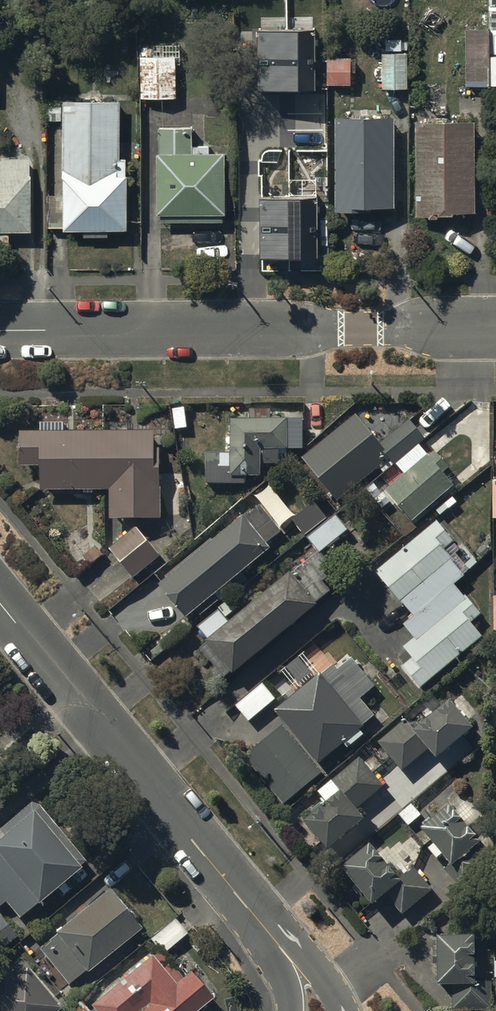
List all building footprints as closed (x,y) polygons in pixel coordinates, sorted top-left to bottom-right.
[(314,30),(256,31),(257,91),(315,90),(314,30)] [(465,31),(466,88),(489,88),(489,57),(495,57),(495,31),(465,31)] [(386,54),(382,54),(382,92),(408,92),(408,53),(402,53),(402,41),(386,41),(386,54)] [(155,59),(140,59),(140,102),(177,102),(177,60),(181,60),(181,44),(155,44),(155,59)] [(327,59),(327,88),(351,88),(351,59),(327,59)] [(108,240),(108,233),(127,233),(128,162),(119,162),(119,105),(48,104),(48,124),(63,124),(63,197),(47,197),(47,231),(64,231),(64,233),(82,233),(82,240),(108,240)] [(393,119),(335,119),(335,216),(360,216),(360,214),(393,214),(393,119)] [(474,218),(474,126),(416,126),(416,221),(453,221),(453,218),(474,218)] [(156,219),(160,219),(160,225),(222,225),(222,219),(226,219),(225,159),(209,159),(209,146),(192,146),(192,127),(159,127),(160,158),(156,158),(156,219)] [(27,162),(0,163),(0,245),(7,245),(7,236),(29,236),(27,162)] [(259,199),(259,260),(315,260),(315,199),(259,199)] [(249,414),(249,424),(230,424),(230,456),(206,456),(206,487),(244,487),(244,480),(260,480),(260,467),(277,467),(277,455),(288,454),(288,452),(302,452),(302,436),(325,436),(325,411),(302,411),(302,422),(269,422),(269,414),(249,414)] [(356,417),(302,461),(337,503),(378,469),(382,474),(393,466),(416,446),(424,441),(409,423),(380,447),(356,417)] [(20,471),(40,471),(41,495),(109,495),(109,524),(161,524),(161,452),(155,452),(155,435),(64,435),(64,422),(40,423),(40,435),(20,435),(20,471)] [(427,459),(416,446),(393,466),(404,478),(385,493),(411,526),(455,490),(444,477),(450,471),(435,453),(427,459)] [(278,528),(257,501),(157,583),(165,594),(164,596),(175,609),(177,608),(184,616),(194,608),(198,614),(214,601),(235,584),(231,579),(269,548),(263,541),(278,528)] [(317,552),(318,552),(324,546),(327,549),(338,539),(336,536),(346,528),(334,513),(305,537),(317,552)] [(454,543),(437,523),(374,575),(411,620),(402,628),(413,642),(402,651),(411,662),(401,670),(420,692),(482,641),(470,626),(479,619),(453,586),(463,578),(442,553),(454,543)] [(137,530),(110,551),(139,587),(151,578),(146,571),(161,559),(137,530)] [(320,556),(319,556),(290,580),(288,577),(230,625),(216,608),(201,621),(194,626),(210,644),(199,653),(224,683),(230,678),(232,680),(317,610),(315,607),(331,594),(322,583),(334,573),(320,556)] [(288,695),(292,700),(274,715),(283,727),(243,760),(283,808),(323,775),(318,769),(343,748),(347,753),(364,739),(359,734),(376,721),(360,702),(375,689),(351,660),(338,671),(334,666),(304,690),(300,685),(288,695)] [(262,686),(235,708),(249,725),(276,703),(262,686)] [(437,757),(471,726),(448,701),(416,730),(404,716),(378,739),(403,767),(426,745),(437,757)] [(383,789),(360,761),(359,760),(318,794),(328,807),(303,828),(327,856),(364,825),(354,813),(383,789)] [(31,806),(0,832),(0,908),(4,905),(19,923),(87,866),(38,808),(31,806)] [(449,811),(421,834),(452,873),(446,878),(460,895),(491,870),(476,851),(479,849),(449,811)] [(373,911),(387,899),(402,917),(432,892),(414,871),(397,884),(369,850),(342,872),(373,911)] [(87,977),(141,932),(108,893),(37,951),(68,989),(85,975),(87,977)] [(16,939),(0,920),(0,952),(16,939)] [(172,920),(148,942),(163,958),(187,936),(172,920)] [(491,943),(475,943),(475,938),(457,938),(457,935),(437,935),(437,992),(453,993),(453,1010),(491,1010),(491,943)] [(209,1003),(188,979),(183,983),(159,956),(152,962),(150,959),(92,1010),(200,1010),(209,1003)] [(0,973),(0,1010),(59,1010),(61,1009),(27,969),(17,979),(7,967),(0,973)] [(66,1010),(84,1010),(77,1003),(66,1010)]
